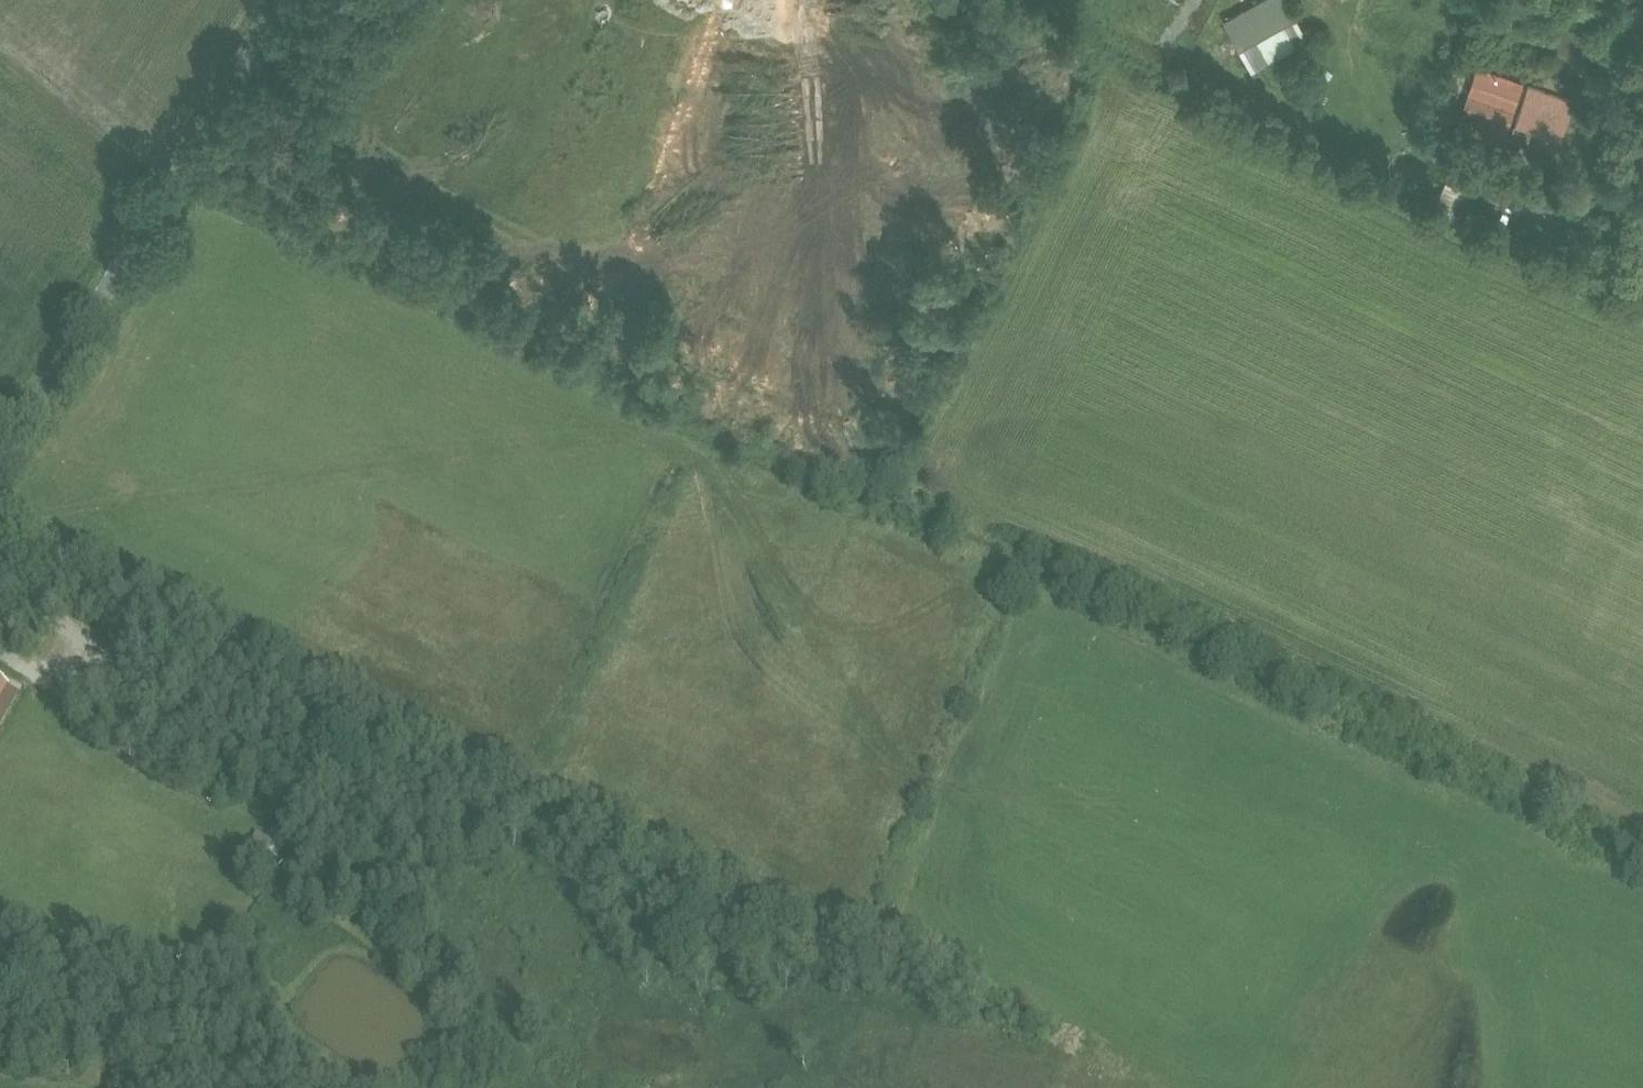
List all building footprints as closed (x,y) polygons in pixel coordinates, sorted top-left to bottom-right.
[(1239,49),(1296,17),(1287,0),(1259,0),(1224,19),(1239,49)] [(1498,155),(1523,83),(1480,68),(1455,140),(1498,155)] [(1574,101),(1528,86),(1511,139),(1527,145),(1531,131),(1561,141),(1574,101)] [(1593,192),(1578,187),(1575,195),(1590,200),(1593,192)] [(1601,250),(1597,259),(1606,262),(1609,253),(1601,250)] [(0,681),(0,702),(9,686),(0,681)] [(271,841),(257,833),(252,841),(266,850),(271,841)]
